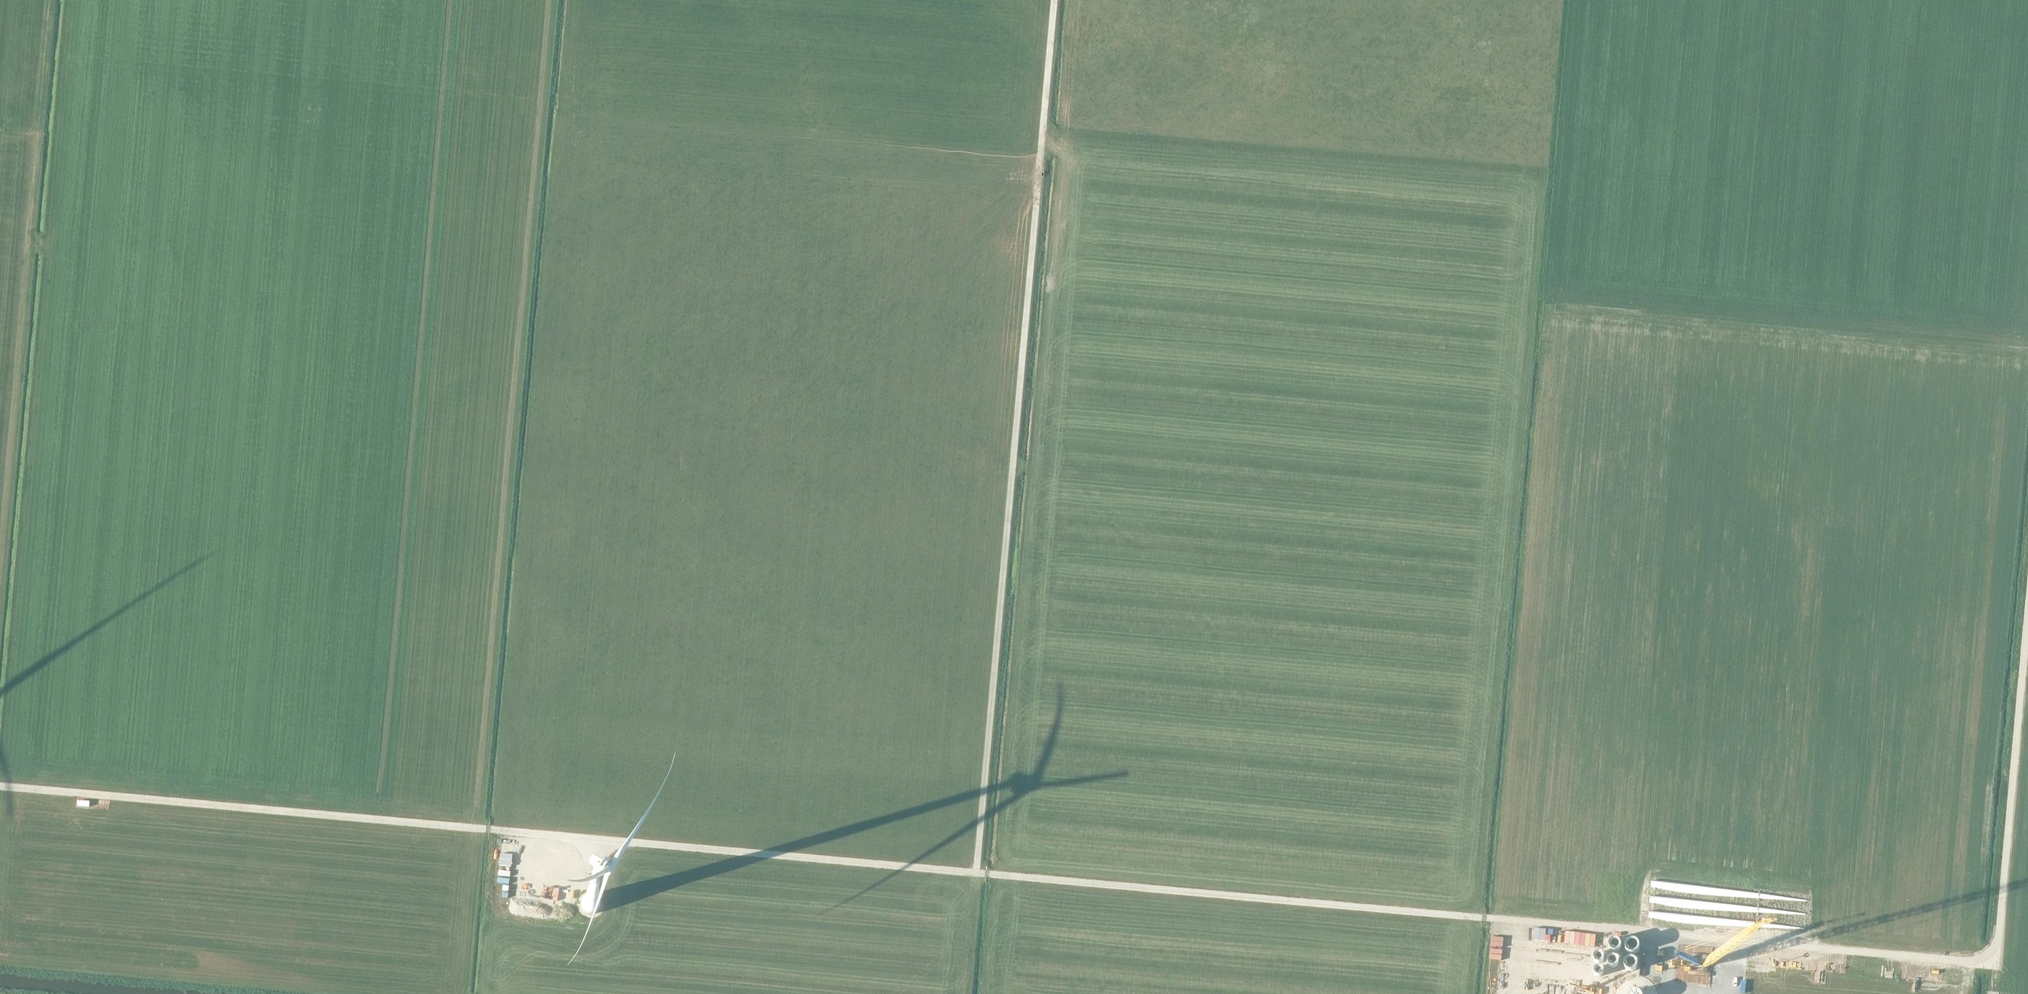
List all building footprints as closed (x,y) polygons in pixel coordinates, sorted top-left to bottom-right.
[(580,904),(580,905),(580,906),(580,907),(580,908),(581,909),(581,910),(582,911),(582,912),(583,912),(584,913),(585,914),(586,914),(587,915),(588,915),(589,915),(590,915),(591,915),(592,915),(593,915),(594,915),(595,914),(596,913),(597,913),(597,912),(598,912),(599,911),(599,910),(600,909),(600,908),(600,907),(600,906),(600,905),(600,904),(600,903),(600,902),(600,901),(599,900),(599,899),(598,898),(597,898),(597,897),(596,897),(595,896),(594,895),(593,895),(592,895),(591,895),(590,895),(589,895),(588,895),(587,895),(586,896),(585,896),(584,897),(583,898),(582,898),(582,899),(581,900),(581,901),(581,902),(580,902),(580,903),(580,904)]
